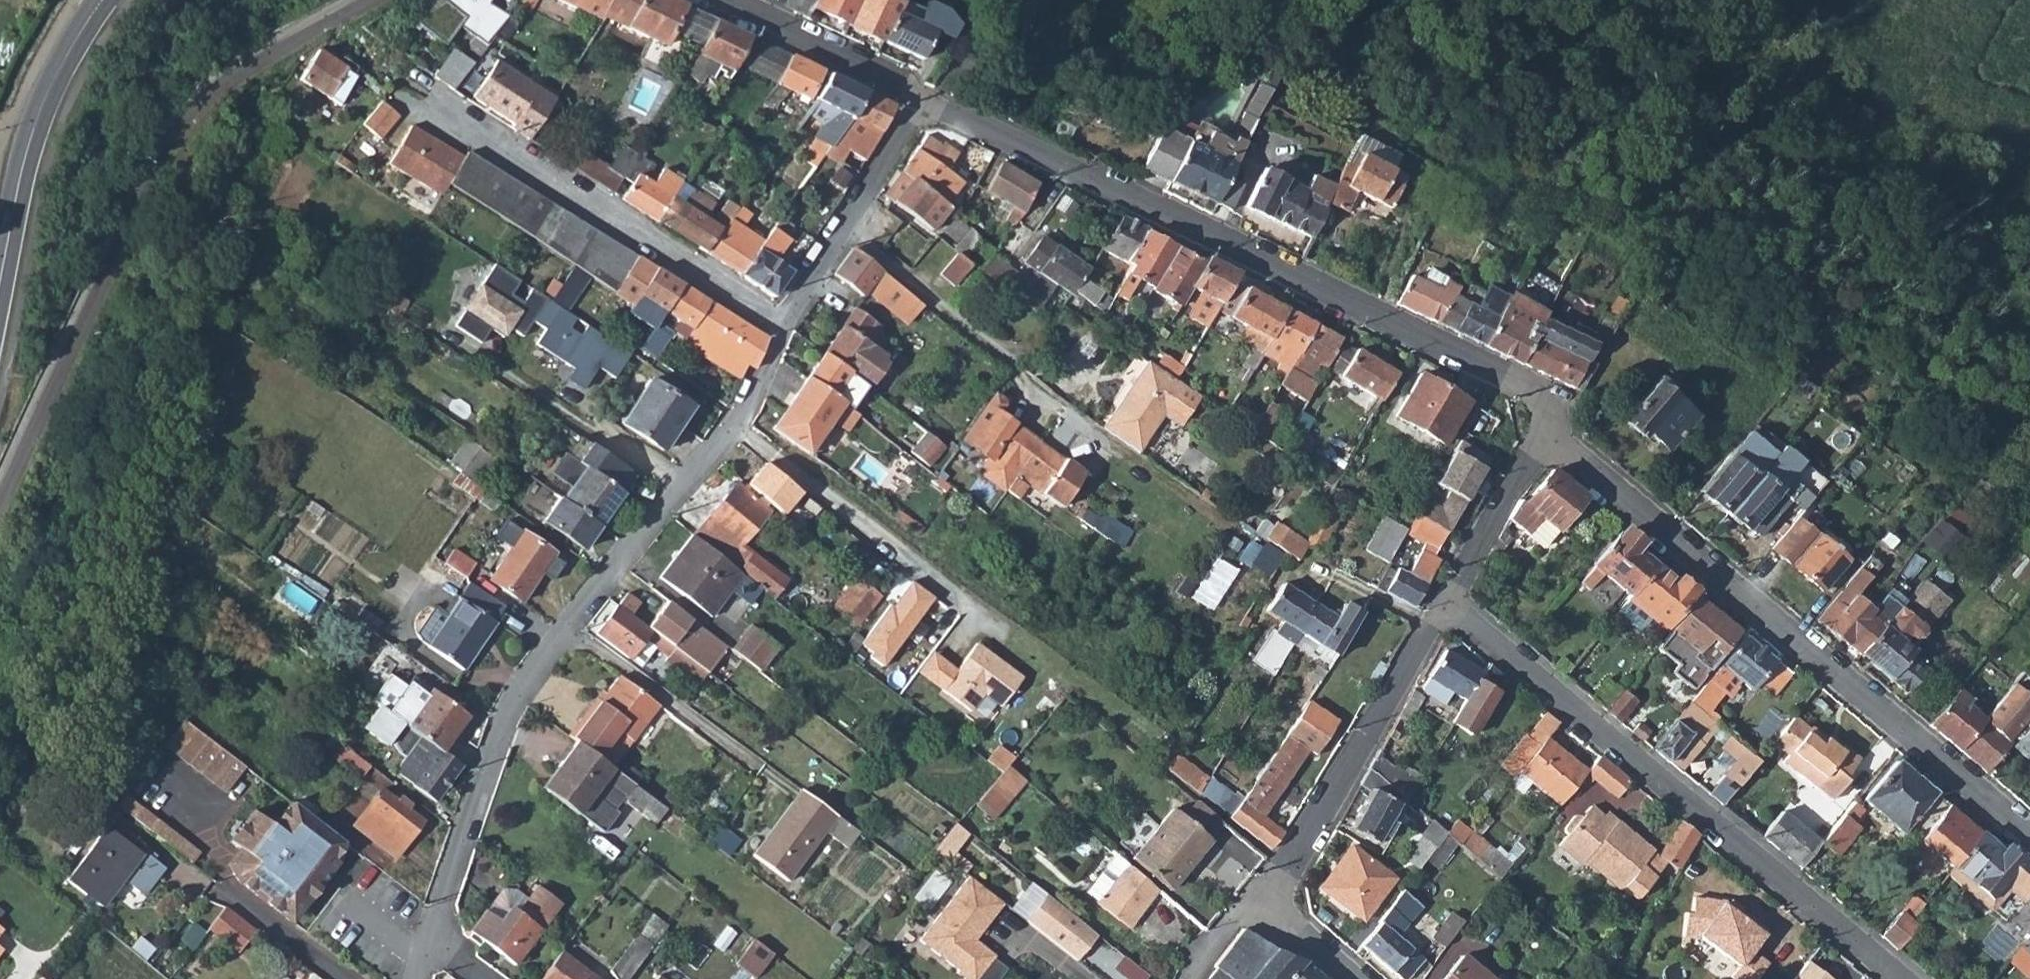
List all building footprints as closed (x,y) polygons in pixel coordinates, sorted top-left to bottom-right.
[(409,18),(444,45),(460,24),(475,36),(487,44),(509,16),(489,4),(491,0),(441,0),(409,18)] [(521,2),(530,9),(537,0),(522,0),(521,2)] [(572,9),(577,0),(554,0),(572,9)] [(572,9),(592,18),(601,22),(603,17),(604,15),(611,0),(577,0),(572,9)] [(604,15),(603,17),(667,45),(673,33),(701,46),(715,21),(671,0),(611,0),(604,15)] [(807,17),(812,7),(815,0),(784,0),(782,5),(807,17)] [(812,7),(850,25),(860,0),(815,0),(812,7)] [(849,26),(883,42),(897,12),(901,4),(893,0),(860,0),(850,25),(849,26)] [(897,12),(883,42),(921,60),(934,32),(950,40),(956,26),(943,10),(926,2),(916,22),(905,16),(897,12)] [(592,18),(589,24),(597,29),(601,22),(592,18)] [(207,21),(195,36),(200,40),(211,24),(207,21)] [(701,46),(684,73),(699,83),(704,75),(712,79),(720,66),(733,72),(737,63),(750,38),(715,21),(701,46)] [(451,49),(432,76),(452,89),(487,44),(475,36),(460,54),(451,49)] [(750,38),(737,63),(778,83),(790,57),(750,38)] [(351,74),(355,67),(339,58),(336,63),(315,51),(297,81),(339,106),(356,77),(351,74)] [(778,83),(765,100),(773,108),(789,92),(808,101),(822,73),(790,57),(778,83)] [(472,96),(513,122),(511,126),(530,138),(556,97),(495,58),(472,96)] [(720,66),(712,79),(722,85),(733,72),(720,66)] [(374,82),(367,76),(362,82),(369,88),(374,82)] [(804,161),(816,167),(824,156),(851,118),(853,118),(866,94),(828,76),(817,100),(834,108),(804,161)] [(1257,84),(1248,102),(1260,108),(1263,102),(1269,89),(1257,84)] [(672,94),(666,104),(690,116),(695,108),(672,94)] [(851,118),(824,156),(839,164),(847,152),(865,161),(876,144),(876,142),(894,108),(866,94),(853,118),(851,118)] [(362,123),(381,138),(401,113),(382,98),(362,123)] [(1248,102),(1243,113),(1255,119),(1260,108),(1248,102)] [(1243,113),(1231,137),(1233,138),(1244,143),(1255,119),(1243,113)] [(426,139),(429,134),(413,123),(389,160),(431,188),(432,186),(436,182),(446,188),(448,184),(464,158),(451,149),(448,154),(426,139)] [(1142,169),(1169,182),(1187,142),(1161,130),(1142,169)] [(1209,133),(1202,149),(1233,163),(1244,143),(1233,138),(1230,143),(1209,133)] [(451,149),(429,134),(426,139),(448,154),(451,149)] [(928,135),(901,171),(912,180),(913,178),(940,198),(938,200),(945,206),(947,204),(964,182),(946,170),(960,151),(945,141),(942,144),(928,135)] [(1356,135),(1353,143),(1360,146),(1364,138),(1356,135)] [(1187,142),(1169,182),(1215,204),(1227,178),(1233,164),(1233,163),(1202,149),(1187,142)] [(574,168),(611,193),(621,177),(636,153),(622,145),(608,167),(584,153),(574,168)] [(636,153),(621,177),(631,183),(621,200),(655,221),(671,194),(679,183),(679,182),(680,181),(672,176),(662,169),(658,175),(653,183),(646,178),(651,170),(655,165),(643,158),(646,153),(639,149),(636,153)] [(1450,151),(1440,170),(1450,174),(1459,155),(1450,151)] [(464,158),(448,184),(536,239),(615,292),(626,275),(638,256),(468,152),(464,158)] [(1328,200),(1327,203),(1346,212),(1356,191),(1390,207),(1401,184),(1399,183),(1388,178),(1391,171),(1360,155),(1353,169),(1343,164),(1333,185),(1327,198),(1328,200)] [(1005,210),(1002,218),(1017,225),(1019,222),(1040,182),(1001,162),(986,192),(1003,201),(1008,204),(1005,210)] [(1244,206),(1312,238),(1327,203),(1328,200),(1327,198),(1333,185),(1313,175),(1305,189),(1261,169),(1244,206)] [(658,175),(651,170),(646,178),(653,183),(658,175)] [(676,170),(672,176),(680,181),(684,176),(676,170)] [(945,206),(938,200),(940,198),(913,178),(912,180),(901,171),(886,196),(894,202),(929,227),(933,231),(951,207),(947,204),(945,206)] [(1391,171),(1388,178),(1399,183),(1403,175),(1391,171)] [(1227,178),(1215,204),(1229,210),(1240,186),(1227,178)] [(436,182),(432,186),(442,193),(446,188),(436,182)] [(671,194),(655,221),(705,253),(722,230),(706,220),(715,206),(679,183),(671,194)] [(966,185),(962,192),(969,197),(973,190),(966,185)] [(1003,201),(1000,207),(1005,210),(1008,204),(1003,201)] [(792,202),(784,212),(792,218),(799,207),(792,202)] [(763,242),(741,276),(773,297),(791,271),(776,260),(790,240),(786,237),(794,225),(789,222),(792,218),(784,212),(763,242)] [(1124,216),(1101,248),(1127,261),(1145,233),(1148,228),(1124,216)] [(722,230),(705,253),(741,276),(763,242),(729,220),(722,230)] [(1003,230),(999,236),(1005,240),(1009,235),(1003,230)] [(967,233),(954,249),(966,259),(979,242),(967,233)] [(1153,287),(1175,248),(1145,233),(1127,261),(1132,263),(1124,278),(1115,293),(1125,299),(1138,278),(1153,287)] [(979,242),(966,259),(981,270),(993,254),(1005,240),(999,236),(990,247),(981,240),(979,242)] [(1032,283),(1020,300),(1036,312),(1056,284),(1072,294),(1074,291),(1083,278),(1089,269),(1087,268),(1041,238),(1024,262),(1040,273),(1032,283)] [(1419,240),(1416,247),(1423,250),(1427,243),(1419,240)] [(853,247),(834,275),(862,296),(867,290),(909,323),(924,305),(853,247)] [(1153,287),(1152,289),(1175,302),(1171,308),(1177,311),(1191,288),(1204,263),(1175,248),(1153,287)] [(1414,251),(1409,263),(1414,265),(1420,253),(1414,251)] [(939,274),(954,286),(973,264),(966,259),(958,252),(939,274)] [(993,254),(981,270),(1009,292),(1021,275),(993,254)] [(638,256),(626,275),(645,287),(657,267),(639,255),(638,256)] [(1204,263),(1191,288),(1196,290),(1221,303),(1234,281),(1239,272),(1208,257),(1204,263)] [(519,281),(493,264),(454,325),(481,343),(490,328),(503,337),(509,327),(523,336),(533,320),(547,298),(531,288),(523,302),(511,294),(519,281)] [(1456,264),(1452,272),(1461,277),(1465,268),(1456,264)] [(1089,269),(1083,278),(1101,291),(1093,305),(1104,313),(1115,293),(1124,278),(1118,275),(1112,285),(1103,279),(1107,270),(1097,265),(1095,269),(1089,265),(1087,268),(1089,269)] [(673,333),(658,322),(664,312),(682,283),(657,267),(645,287),(626,275),(615,292),(615,295),(633,306),(628,313),(654,330),(657,326),(654,339),(664,346),(673,333)] [(1555,296),(1561,279),(1528,269),(1523,286),(1555,296)] [(570,271),(553,296),(560,301),(573,280),(576,275),(570,271)] [(1410,275),(1395,304),(1437,324),(1453,294),(1461,277),(1452,272),(1448,280),(1434,273),(1433,275),(1424,272),(1420,280),(1410,275)] [(1021,275),(1009,292),(1020,300),(1032,283),(1021,275)] [(366,276),(362,282),(369,286),(373,280),(366,276)] [(1083,278),(1074,291),(1093,305),(1101,291),(1083,278)] [(573,280),(560,301),(568,306),(581,285),(573,280)] [(1221,303),(1217,310),(1230,317),(1247,326),(1242,335),(1254,342),(1246,355),(1248,357),(1256,361),(1258,359),(1269,339),(1286,310),(1234,281),(1221,303)] [(682,283),(664,312),(679,322),(673,333),(683,339),(679,345),(681,346),(710,301),(682,283)] [(1453,294),(1437,324),(1483,346),(1501,312),(1494,308),(1497,300),(1476,289),(1470,302),(1453,294)] [(1509,293),(1505,304),(1530,317),(1535,308),(1509,293)] [(399,294),(390,311),(400,317),(410,300),(399,294)] [(564,309),(547,298),(533,320),(545,329),(536,344),(574,368),(567,379),(583,389),(598,366),(615,377),(631,352),(577,317),(570,328),(557,320),(564,309)] [(1190,316),(1207,327),(1217,310),(1200,300),(1190,316)] [(710,301),(681,346),(686,349),(688,346),(740,379),(748,362),(761,334),(710,301)] [(1501,312),(1483,346),(1521,365),(1543,319),(1546,313),(1535,308),(1530,317),(1505,304),(1501,312)] [(855,308),(824,352),(851,371),(850,373),(865,385),(866,386),(870,380),(885,360),(887,356),(871,344),(882,327),(855,308)] [(1258,407),(1263,410),(1269,400),(1279,384),(1293,362),(1314,325),(1286,310),(1269,339),(1283,347),(1276,360),(1280,363),(1275,369),(1273,373),(1274,374),(1259,399),(1261,400),(1258,407)] [(1230,317),(1224,325),(1242,335),(1247,326),(1230,317)] [(1543,319),(1521,365),(1574,390),(1595,344),(1543,319)] [(1293,362),(1279,384),(1289,390),(1295,380),(1292,378),(1296,372),(1308,378),(1317,363),(1324,368),(1340,339),(1314,325),(1293,362)] [(1169,332),(1161,328),(1159,333),(1165,338),(1169,332)] [(761,334),(748,362),(756,367),(767,338),(761,334)] [(1269,339),(1258,359),(1275,369),(1280,363),(1276,360),(1283,347),(1269,339)] [(1395,373),(1346,344),(1330,371),(1372,396),(1363,413),(1371,418),(1396,374),(1395,373)] [(1174,345),(1166,358),(1182,368),(1190,356),(1174,345)] [(824,352),(807,378),(843,402),(846,405),(849,408),(865,385),(850,373),(851,371),(824,352)] [(1248,357),(1243,365),(1251,370),(1256,361),(1248,357)] [(885,360),(870,380),(873,383),(888,363),(885,360)] [(1148,362),(1103,427),(1143,455),(1168,418),(1185,430),(1205,400),(1180,383),(1175,380),(1148,362)] [(1295,380),(1289,390),(1305,399),(1315,383),(1308,378),(1296,372),(1292,378),(1295,380)] [(1179,373),(1175,380),(1180,383),(1185,377),(1179,373)] [(1420,375),(1397,415),(1444,443),(1467,403),(1420,375)] [(1668,395),(1663,390),(1668,383),(1660,376),(1623,421),(1642,437),(1646,433),(1667,450),(1694,417),(1668,395)] [(843,402),(807,378),(772,429),(808,454),(843,402)] [(650,380),(623,422),(664,449),(692,407),(650,380)] [(1668,383),(1663,390),(1668,395),(1673,387),(1668,383)] [(1014,476),(1021,466),(1040,441),(1000,412),(1005,405),(1003,398),(996,394),(973,426),(997,444),(993,450),(993,451),(992,451),(991,452),(991,457),(992,458),(992,459),(992,460),(993,460),(994,460),(994,461),(1014,476)] [(1263,410),(1251,430),(1260,435),(1273,414),(1270,412),(1275,404),(1269,400),(1263,410)] [(202,416),(196,426),(203,431),(210,421),(202,416)] [(926,432),(911,451),(931,466),(946,447),(926,432)] [(1707,498),(1726,514),(1774,454),(1748,433),(1717,470),(1724,476),(1707,498)] [(467,439),(449,465),(458,472),(469,479),(475,470),(487,452),(467,439)] [(1085,473),(1040,441),(1021,466),(1014,476),(1005,489),(1017,497),(1027,483),(1061,507),(1085,473)] [(950,442),(946,447),(953,452),(957,446),(950,442)] [(1424,501),(1416,516),(1447,532),(1488,460),(1458,442),(1434,484),(1447,492),(1438,508),(1424,501)] [(590,443),(578,462),(620,491),(622,493),(635,474),(590,443)] [(1774,454),(1726,514),(1746,530),(1748,528),(1777,492),(1787,500),(1811,471),(1781,446),(1774,454)] [(487,452),(475,470),(481,475),(494,457),(487,452)] [(569,485),(560,498),(600,526),(622,493),(620,491),(578,462),(566,454),(552,473),(569,485)] [(801,492),(765,463),(747,486),(782,514),(801,492)] [(1525,504),(1520,500),(1511,513),(1502,532),(1534,558),(1585,496),(1553,470),(1525,504)] [(1699,491),(1707,498),(1724,476),(1717,470),(1699,491)] [(458,472),(452,481),(475,497),(481,488),(469,479),(458,472)] [(162,493),(172,498),(178,487),(169,482),(162,493)] [(735,484),(693,534),(698,539),(725,561),(740,545),(768,511),(735,484)] [(481,488),(475,497),(484,504),(491,494),(481,488)] [(560,498),(552,492),(545,504),(552,510),(544,520),(584,548),(600,526),(560,498)] [(1787,500),(1777,492),(1748,528),(1757,536),(1787,500)] [(808,498),(804,503),(816,514),(820,507),(808,498)] [(328,512),(311,501),(305,511),(321,522),(328,512)] [(1271,525),(1264,536),(1284,550),(1278,561),(1290,569),(1308,543),(1320,549),(1340,511),(1327,504),(1306,541),(1274,520),(1271,525)] [(1088,508),(1080,520),(1113,542),(1122,528),(1125,525),(1104,511),(1100,516),(1088,508)] [(1250,510),(1243,521),(1264,536),(1271,525),(1250,510)] [(1384,516),(1366,549),(1389,563),(1406,533),(1407,530),(1384,516)] [(1387,566),(1381,577),(1391,582),(1386,592),(1415,607),(1440,561),(1433,557),(1447,532),(1416,516),(1407,530),(1406,533),(1427,545),(1410,574),(1400,568),(1397,572),(1387,566)] [(1770,547),(1822,591),(1847,560),(1795,516),(1770,547)] [(511,547),(489,579),(523,601),(555,553),(512,524),(502,540),(511,547)] [(1122,528),(1113,542),(1122,547),(1131,534),(1122,528)] [(1602,574),(1630,596),(1656,565),(1636,550),(1638,547),(1638,540),(1628,532),(1623,532),(1620,534),(1580,583),(1589,590),(1602,574)] [(693,534),(674,557),(680,562),(698,539),(693,534)] [(680,562),(674,557),(660,574),(709,613),(741,574),(725,561),(698,539),(680,562)] [(1497,539),(1489,554),(1497,557),(1506,545),(1503,542),(1497,539)] [(1255,562),(1268,567),(1276,548),(1263,542),(1255,562)] [(155,543),(149,553),(160,562),(167,552),(155,543)] [(740,545),(725,561),(741,574),(768,595),(780,579),(740,545)] [(475,564),(452,549),(443,563),(465,578),(475,564)] [(167,552),(160,562),(170,570),(177,559),(167,552)] [(1868,557),(1816,620),(1844,643),(1870,611),(1853,597),(1879,565),(1868,557)] [(1630,596),(1615,614),(1653,644),(1695,590),(1678,577),(1674,580),(1656,565),(1630,596)] [(849,569),(844,575),(852,582),(857,576),(849,569)] [(852,582),(834,604),(859,625),(875,605),(882,596),(857,576),(852,582)] [(1381,577),(1376,587),(1386,592),(1391,582),(1381,577)] [(1883,625),(1858,654),(1889,679),(1905,692),(1924,668),(1907,656),(1913,648),(1909,645),(1948,598),(1923,577),(1919,582),(1899,608),(1885,626),(1883,625)] [(466,582),(457,596),(460,599),(494,621),(503,607),(466,582)] [(1275,672),(1294,643),(1301,633),(1318,605),(1283,582),(1265,610),(1282,621),(1276,631),(1271,628),(1254,658),(1275,672)] [(627,593),(617,605),(631,615),(640,603),(627,593)] [(454,594),(443,609),(450,614),(460,599),(457,596),(454,594)] [(1870,611),(1844,643),(1858,654),(1883,625),(1885,626),(1899,608),(1882,595),(1870,611)] [(1697,597),(1656,648),(1677,665),(1671,673),(1691,690),(1702,676),(1701,675),(1706,669),(1707,670),(1738,631),(1697,597)] [(419,639),(429,646),(463,669),(496,622),(494,621),(460,599),(450,614),(443,609),(439,607),(428,607),(424,608),(421,611),(417,615),(415,618),(414,628),(415,634),(419,639)] [(728,646),(668,600),(648,628),(707,671),(708,672),(728,646)] [(340,601),(335,608),(359,625),(365,618),(340,601)] [(1318,605),(1301,633),(1318,643),(1312,653),(1331,666),(1362,614),(1344,604),(1336,616),(1318,605)] [(631,615),(617,605),(596,634),(636,663),(651,644),(668,658),(666,660),(697,685),(707,671),(648,628),(631,615)] [(859,625),(859,626),(871,626),(883,611),(875,605),(859,625)] [(1244,615),(1238,624),(1244,627),(1250,619),(1244,615)] [(751,624),(732,649),(741,655),(760,670),(778,646),(751,624)] [(855,632),(847,642),(856,649),(864,639),(855,632)] [(1250,634),(1239,652),(1244,655),(1255,637),(1250,634)] [(1719,665),(1689,702),(1713,723),(1718,716),(1711,710),(1724,695),(1729,699),(1738,687),(1736,686),(1740,681),(1752,691),(1758,683),(1774,695),(1790,674),(1746,638),(1722,666),(1719,665)] [(847,642),(840,651),(849,659),(856,649),(847,642)] [(976,643),(973,647),(991,661),(995,657),(976,643)] [(942,690),(970,711),(983,693),(1001,706),(1022,677),(995,657),(991,661),(973,647),(942,690)] [(1452,692),(1465,700),(1482,672),(1444,651),(1423,688),(1424,692),(1445,703),(1452,692)] [(1465,700),(1451,722),(1453,723),(1472,733),(1498,692),(1496,690),(1504,677),(1487,664),(1482,672),(1465,700)] [(1293,712),(1299,716),(1308,702),(1327,672),(1317,666),(1311,674),(1308,686),(1293,712)] [(2012,683),(2029,698),(2029,679),(2022,671),(2012,683)] [(387,675),(369,699),(372,701),(381,707),(441,750),(466,716),(430,690),(414,712),(395,699),(404,687),(387,675)] [(597,699),(569,736),(576,742),(604,762),(609,757),(624,736),(632,742),(647,723),(642,720),(656,703),(621,677),(607,695),(601,702),(597,699)] [(1958,750),(1985,773),(2010,743),(2014,747),(2029,727),(2029,698),(2012,683),(1990,710),(1983,720),(1958,750)] [(1947,701),(1927,724),(1958,750),(1983,720),(1974,713),(1965,706),(1976,693),(1969,688),(1963,695),(1965,698),(1956,708),(1947,701)] [(1621,690),(1605,709),(1619,721),(1636,700),(1622,689),(1621,690)] [(1413,690),(1398,717),(1408,722),(1422,696),(1413,690)] [(1955,690),(1947,701),(1956,708),(1965,698),(1963,695),(1955,690)] [(603,692),(597,699),(601,702),(607,695),(603,692)] [(1243,799),(1230,817),(1271,848),(1283,832),(1262,816),(1308,750),(1318,756),(1340,723),(1308,702),(1299,716),(1243,799)] [(1689,702),(1652,747),(1680,771),(1717,727),(1713,723),(1689,702)] [(656,703),(642,720),(647,723),(660,706),(656,703)] [(229,754),(167,707),(148,732),(210,779),(229,754)] [(441,750),(381,707),(366,727),(388,744),(393,738),(401,756),(405,759),(395,773),(434,802),(461,766),(441,750)] [(1500,765),(1514,776),(1546,738),(1559,722),(1546,711),(1527,735),(1526,734),(1500,765)] [(1793,716),(1772,741),(1788,753),(1786,755),(1802,767),(1798,772),(1801,775),(1815,786),(1819,782),(1835,794),(1848,779),(1845,776),(1859,758),(1845,747),(1841,751),(1825,739),(1810,726),(1808,728),(1793,716)] [(1639,722),(1631,730),(1643,740),(1650,731),(1639,722)] [(2014,747),(2029,760),(2029,727),(2014,747)] [(1829,734),(1825,739),(1841,751),(1845,747),(1829,734)] [(1727,735),(1718,747),(1734,760),(1749,771),(1756,761),(1727,735)] [(624,736),(609,757),(616,763),(632,742),(624,736)] [(1514,776),(1508,783),(1521,794),(1531,781),(1559,804),(1580,779),(1587,771),(1546,738),(1514,776)] [(604,762),(576,742),(557,767),(562,771),(546,792),(578,816),(579,814),(604,834),(619,813),(615,810),(622,800),(656,824),(667,810),(630,782),(604,762)] [(998,742),(988,758),(1003,769),(1014,753),(998,742)] [(369,766),(341,745),(330,759),(359,780),(369,766)] [(1201,792),(1209,779),(1176,754),(1168,767),(1201,792)] [(1376,755),(1369,768),(1403,796),(1406,798),(1418,779),(1376,755)] [(1587,771),(1580,779),(1587,786),(1594,778),(1614,796),(1628,779),(1599,755),(1587,771)] [(1786,755),(1783,760),(1798,772),(1802,767),(1786,755)] [(609,757),(604,762),(630,782),(634,776),(616,763),(609,757)] [(1749,771),(1734,760),(1708,793),(1722,804),(1749,771)] [(1907,827),(1921,838),(1948,806),(1896,762),(1864,800),(1902,832),(1907,827)] [(1007,765),(973,803),(992,819),(1025,780),(1007,765)] [(562,771),(557,767),(541,788),(546,792),(562,771)] [(1369,768),(1360,785),(1370,791),(1350,827),(1376,842),(1380,834),(1386,837),(1394,822),(1390,819),(1403,796),(1369,768)] [(1209,779),(1201,792),(1228,813),(1230,817),(1243,799),(1211,776),(1209,779)] [(1819,782),(1815,786),(1831,800),(1835,794),(1819,782)] [(109,783),(100,794),(158,838),(166,828),(109,783)] [(380,788),(365,809),(406,841),(422,820),(406,808),(410,804),(399,796),(396,800),(380,788)] [(327,830),(275,789),(256,813),(236,798),(212,829),(230,842),(217,859),(222,867),(271,904),(278,894),(283,898),(313,858),(309,855),(327,830)] [(859,831),(801,789),(753,854),(787,881),(824,831),(846,848),(859,831)] [(303,795),(297,804),(314,817),(320,808),(310,800),(303,795)] [(1224,821),(1196,799),(1183,814),(1174,807),(1159,824),(1132,857),(1171,889),(1212,839),(1211,837),(1224,821)] [(1854,802),(1832,829),(1848,842),(1859,828),(1853,822),(1863,809),(1854,802)] [(1612,825),(1603,817),(1590,806),(1582,815),(1578,813),(1575,814),(1564,827),(1564,831),(1566,835),(1558,844),(1581,863),(1585,859),(1622,889),(1625,886),(1638,897),(1661,869),(1648,858),(1653,851),(1617,821),(1612,825)] [(1921,838),(1909,853),(1922,863),(1933,850),(1953,867),(1980,832),(1948,806),(1921,838)] [(406,841),(365,809),(353,825),(394,857),(406,841)] [(970,809),(960,821),(967,827),(977,815),(970,809)] [(1607,812),(1603,817),(1612,825),(1617,821),(1607,812)] [(1782,812),(1761,837),(1800,867),(1820,843),(1782,812)] [(1457,819),(1447,833),(1458,843),(1460,843),(1471,830),(1457,819)] [(1479,819),(1471,830),(1477,835),(1486,824),(1479,819)] [(1678,820),(1658,855),(1668,862),(1677,867),(1696,835),(1678,820)] [(1433,821),(1404,856),(1420,868),(1426,860),(1447,833),(1433,821)] [(969,835),(955,823),(944,835),(937,843),(933,848),(949,861),(955,852),(969,835)] [(138,853),(106,827),(66,879),(99,905),(120,878),(141,895),(163,867),(141,849),(138,853)] [(1832,829),(1821,842),(1838,855),(1848,842),(1832,829)] [(1471,830),(1460,843),(1470,852),(1499,877),(1511,863),(1504,857),(1477,835),(1471,830)] [(1952,868),(1969,881),(1964,889),(1998,917),(2029,878),(2029,865),(2007,845),(2002,851),(1980,832),(1953,867),(1952,868)] [(1447,833),(1426,860),(1438,869),(1455,848),(1458,843),(1447,833)] [(1516,842),(1504,857),(1511,863),(1523,848),(1516,842)] [(1458,843),(1455,848),(1466,857),(1470,852),(1460,843),(1458,843)] [(1352,846),(1333,871),(1340,876),(1360,852),(1352,846)] [(1090,895),(1090,893),(1119,856),(1112,850),(1110,852),(1106,848),(1077,883),(1088,892),(1090,895)] [(1653,851),(1648,858),(1661,869),(1668,862),(1658,855),(1653,851)] [(973,866),(955,852),(949,861),(967,874),(973,866)] [(1340,876),(1333,871),(1320,886),(1364,918),(1394,880),(1360,852),(1340,876)] [(1119,856),(1090,893),(1090,895),(1130,928),(1160,892),(1161,890),(1119,856)] [(1952,868),(1946,875),(1964,889),(1969,881),(1952,868)] [(977,941),(973,938),(980,929),(984,932),(1005,904),(971,877),(910,955),(933,973),(941,978),(1000,978),(1008,968),(995,959),(997,956),(977,941)] [(537,885),(528,898),(551,916),(556,909),(561,903),(537,885)] [(1404,890),(1398,897),(1407,905),(1413,897),(1404,890)] [(1693,936),(1707,938),(1711,934),(1748,966),(1741,975),(1746,978),(1765,978),(1777,964),(1762,950),(1776,932),(1752,912),(1739,901),(1736,898),(1706,894),(1703,910),(1698,910),(1693,936)] [(1098,935),(1047,895),(1028,921),(1079,961),(1098,935)] [(1361,945),(1402,978),(1408,978),(1424,959),(1398,935),(1408,923),(1401,916),(1408,906),(1407,905),(1398,897),(1380,920),(1381,922),(1361,945)] [(551,916),(528,898),(516,913),(508,907),(498,920),(484,911),(469,931),(471,933),(467,937),(478,946),(482,941),(513,965),(551,916)] [(1743,898),(1739,901),(1752,912),(1755,908),(1743,898)] [(1420,928),(1432,938),(1452,912),(1441,902),(1420,928)] [(1905,905),(1900,910),(1911,918),(1915,912),(1905,905)] [(223,907),(207,928),(236,950),(253,928),(223,906),(223,907)] [(556,909),(551,916),(574,934),(579,926),(556,909)] [(1900,910),(1880,936),(1896,948),(1915,924),(1909,920),(1911,918),(1900,910)] [(1452,912),(1432,938),(1445,948),(1465,921),(1452,912)] [(609,978),(627,978),(667,925),(651,913),(605,976),(609,978)] [(834,921),(826,930),(832,934),(840,925),(834,921)] [(1308,963),(1280,951),(1242,927),(1213,965),(1216,969),(1207,978),(1326,978),(1308,963)] [(977,941),(984,932),(980,929),(973,938),(977,941)] [(2019,947),(2029,957),(2029,934),(2019,947)] [(735,962),(755,978),(773,953),(753,938),(735,962)] [(2009,959),(2026,975),(2029,971),(2029,957),(2019,947),(2009,959)] [(1150,970),(1123,953),(1115,966),(1135,978),(1144,978),(1150,970)] [(540,978),(590,978),(558,955),(540,978)] [(1444,978),(1493,978),(1464,955),(1444,978)] [(1808,960),(1792,978),(1832,978),(1808,960)] [(1611,968),(1607,972),(1614,978),(1618,973),(1611,968)]
